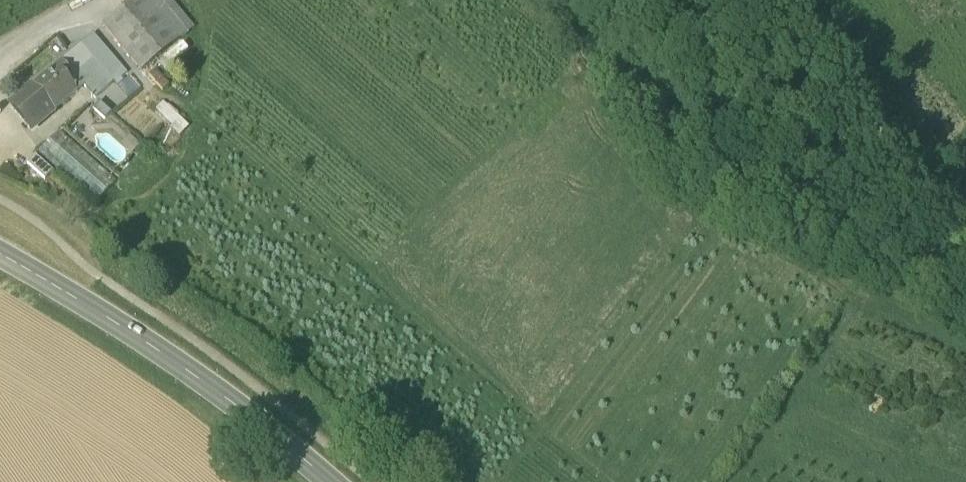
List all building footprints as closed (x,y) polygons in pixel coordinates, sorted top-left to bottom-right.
[(142,76),(181,44),(144,0),(139,0),(103,30),(142,76)] [(181,44),(195,32),(168,0),(144,0),(181,44)] [(124,75),(118,68),(95,42),(83,51),(83,50),(62,66),(72,79),(67,83),(77,95),(83,89),(95,103),(116,83),(116,82),(124,75)] [(60,66),(33,90),(54,114),(77,95),(67,83),(72,79),(62,66),(61,66),(61,67),(60,66)] [(34,133),(54,114),(33,90),(12,107),(34,133)] [(156,114),(173,128),(170,131),(180,140),(190,129),(164,106),(156,114)] [(38,156),(97,208),(116,185),(60,135),(38,156)] [(28,168),(46,183),(53,175),(35,159),(28,168)]
